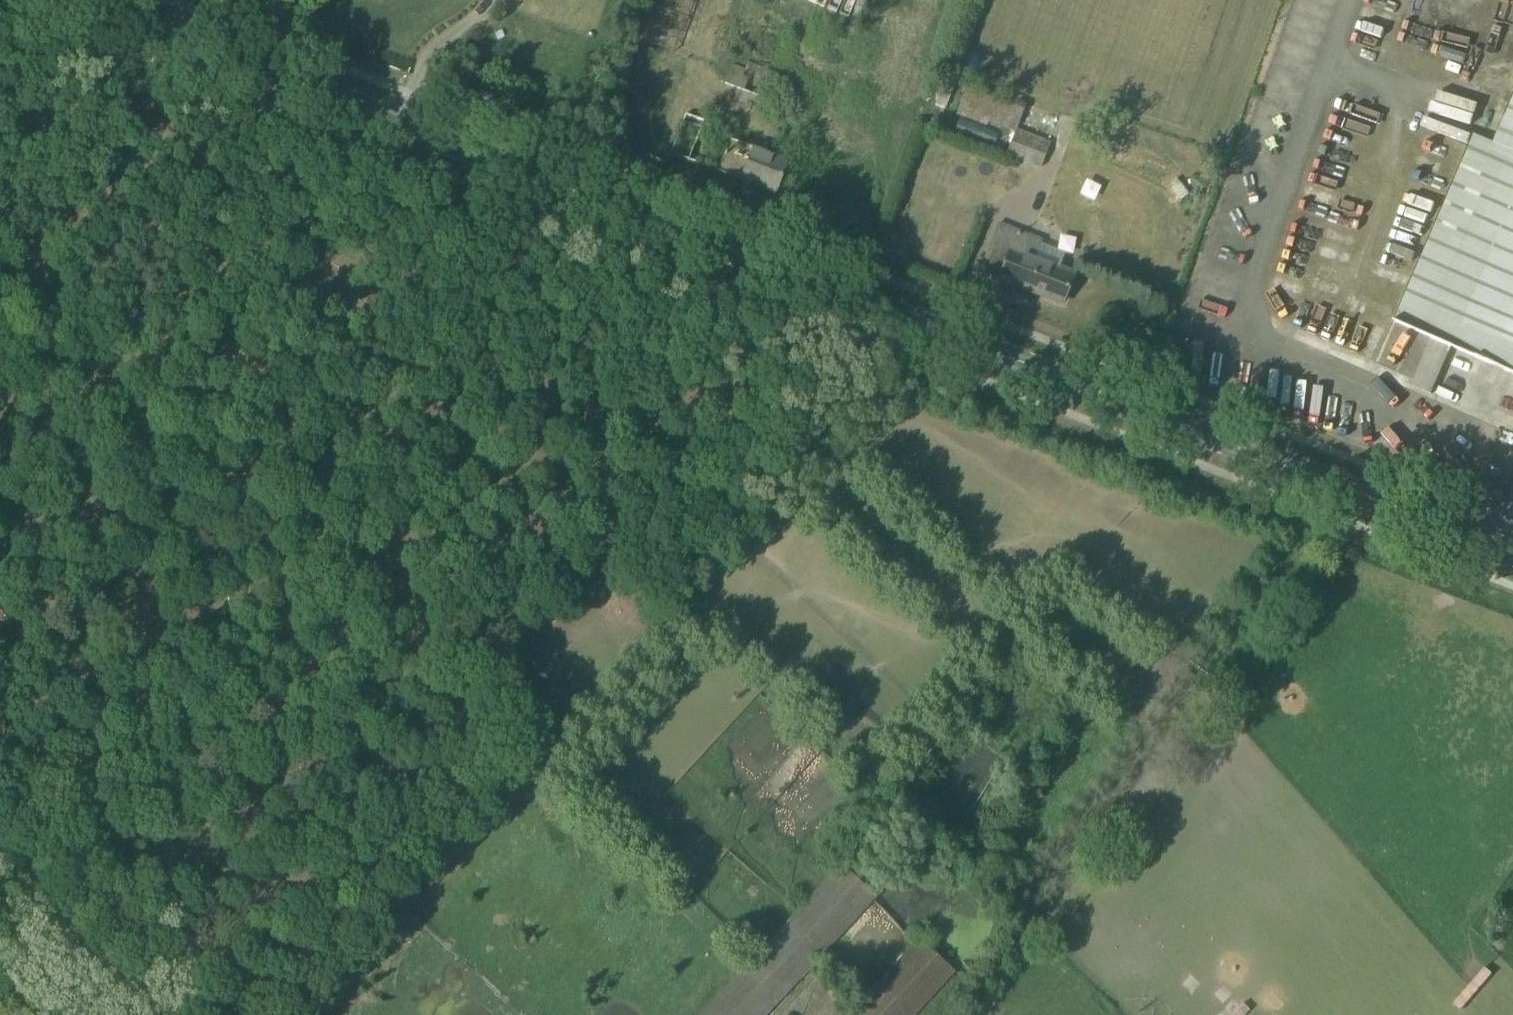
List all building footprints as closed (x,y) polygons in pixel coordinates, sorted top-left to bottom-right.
[(748,62),(746,70),(732,64),(725,83),(768,99),(775,80),(779,70),(755,61),(754,64),(748,62)] [(959,115),(1015,132),(1024,102),(968,84),(959,115)] [(1495,143),(1474,135),(1395,321),(1433,337),(1412,385),(1431,393),(1451,347),(1512,374),(1512,100),(1495,143)] [(671,153),(717,171),(776,194),(788,162),(731,139),(737,124),(707,113),(704,121),(686,114),(671,153)] [(1051,143),(1020,131),(1010,158),(1041,170),(1051,143)] [(980,272),(1062,303),(1073,277),(1034,262),(1043,239),(996,222),(980,272)] [(954,972),(919,939),(848,1014),(914,1014),(954,972)] [(1253,1009),(1243,1001),(1232,1014),(1248,1014),(1253,1009)]
